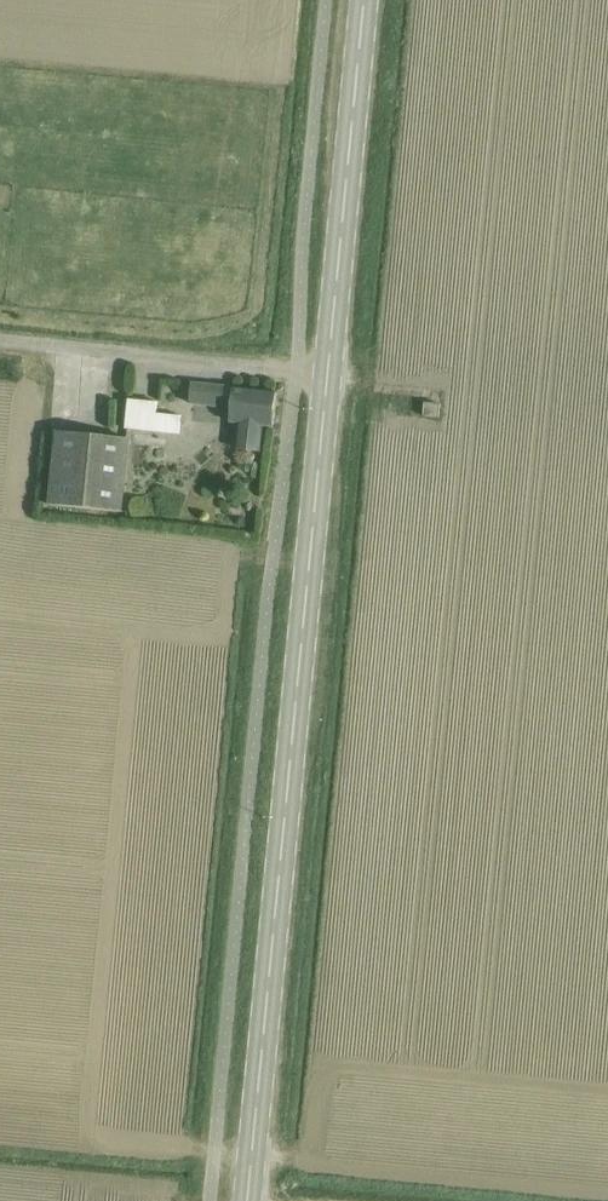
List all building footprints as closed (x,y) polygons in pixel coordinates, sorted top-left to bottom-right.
[(274,393),(192,385),(190,405),(232,409),(230,423),(238,424),(236,449),(259,452),(262,426),(271,427),(274,393)] [(128,399),(126,430),(180,435),(181,416),(157,414),(157,409),(158,402),(128,399)] [(439,418),(440,404),(424,403),(423,416),(439,418)] [(122,516),(130,443),(57,436),(49,508),(122,516)]
